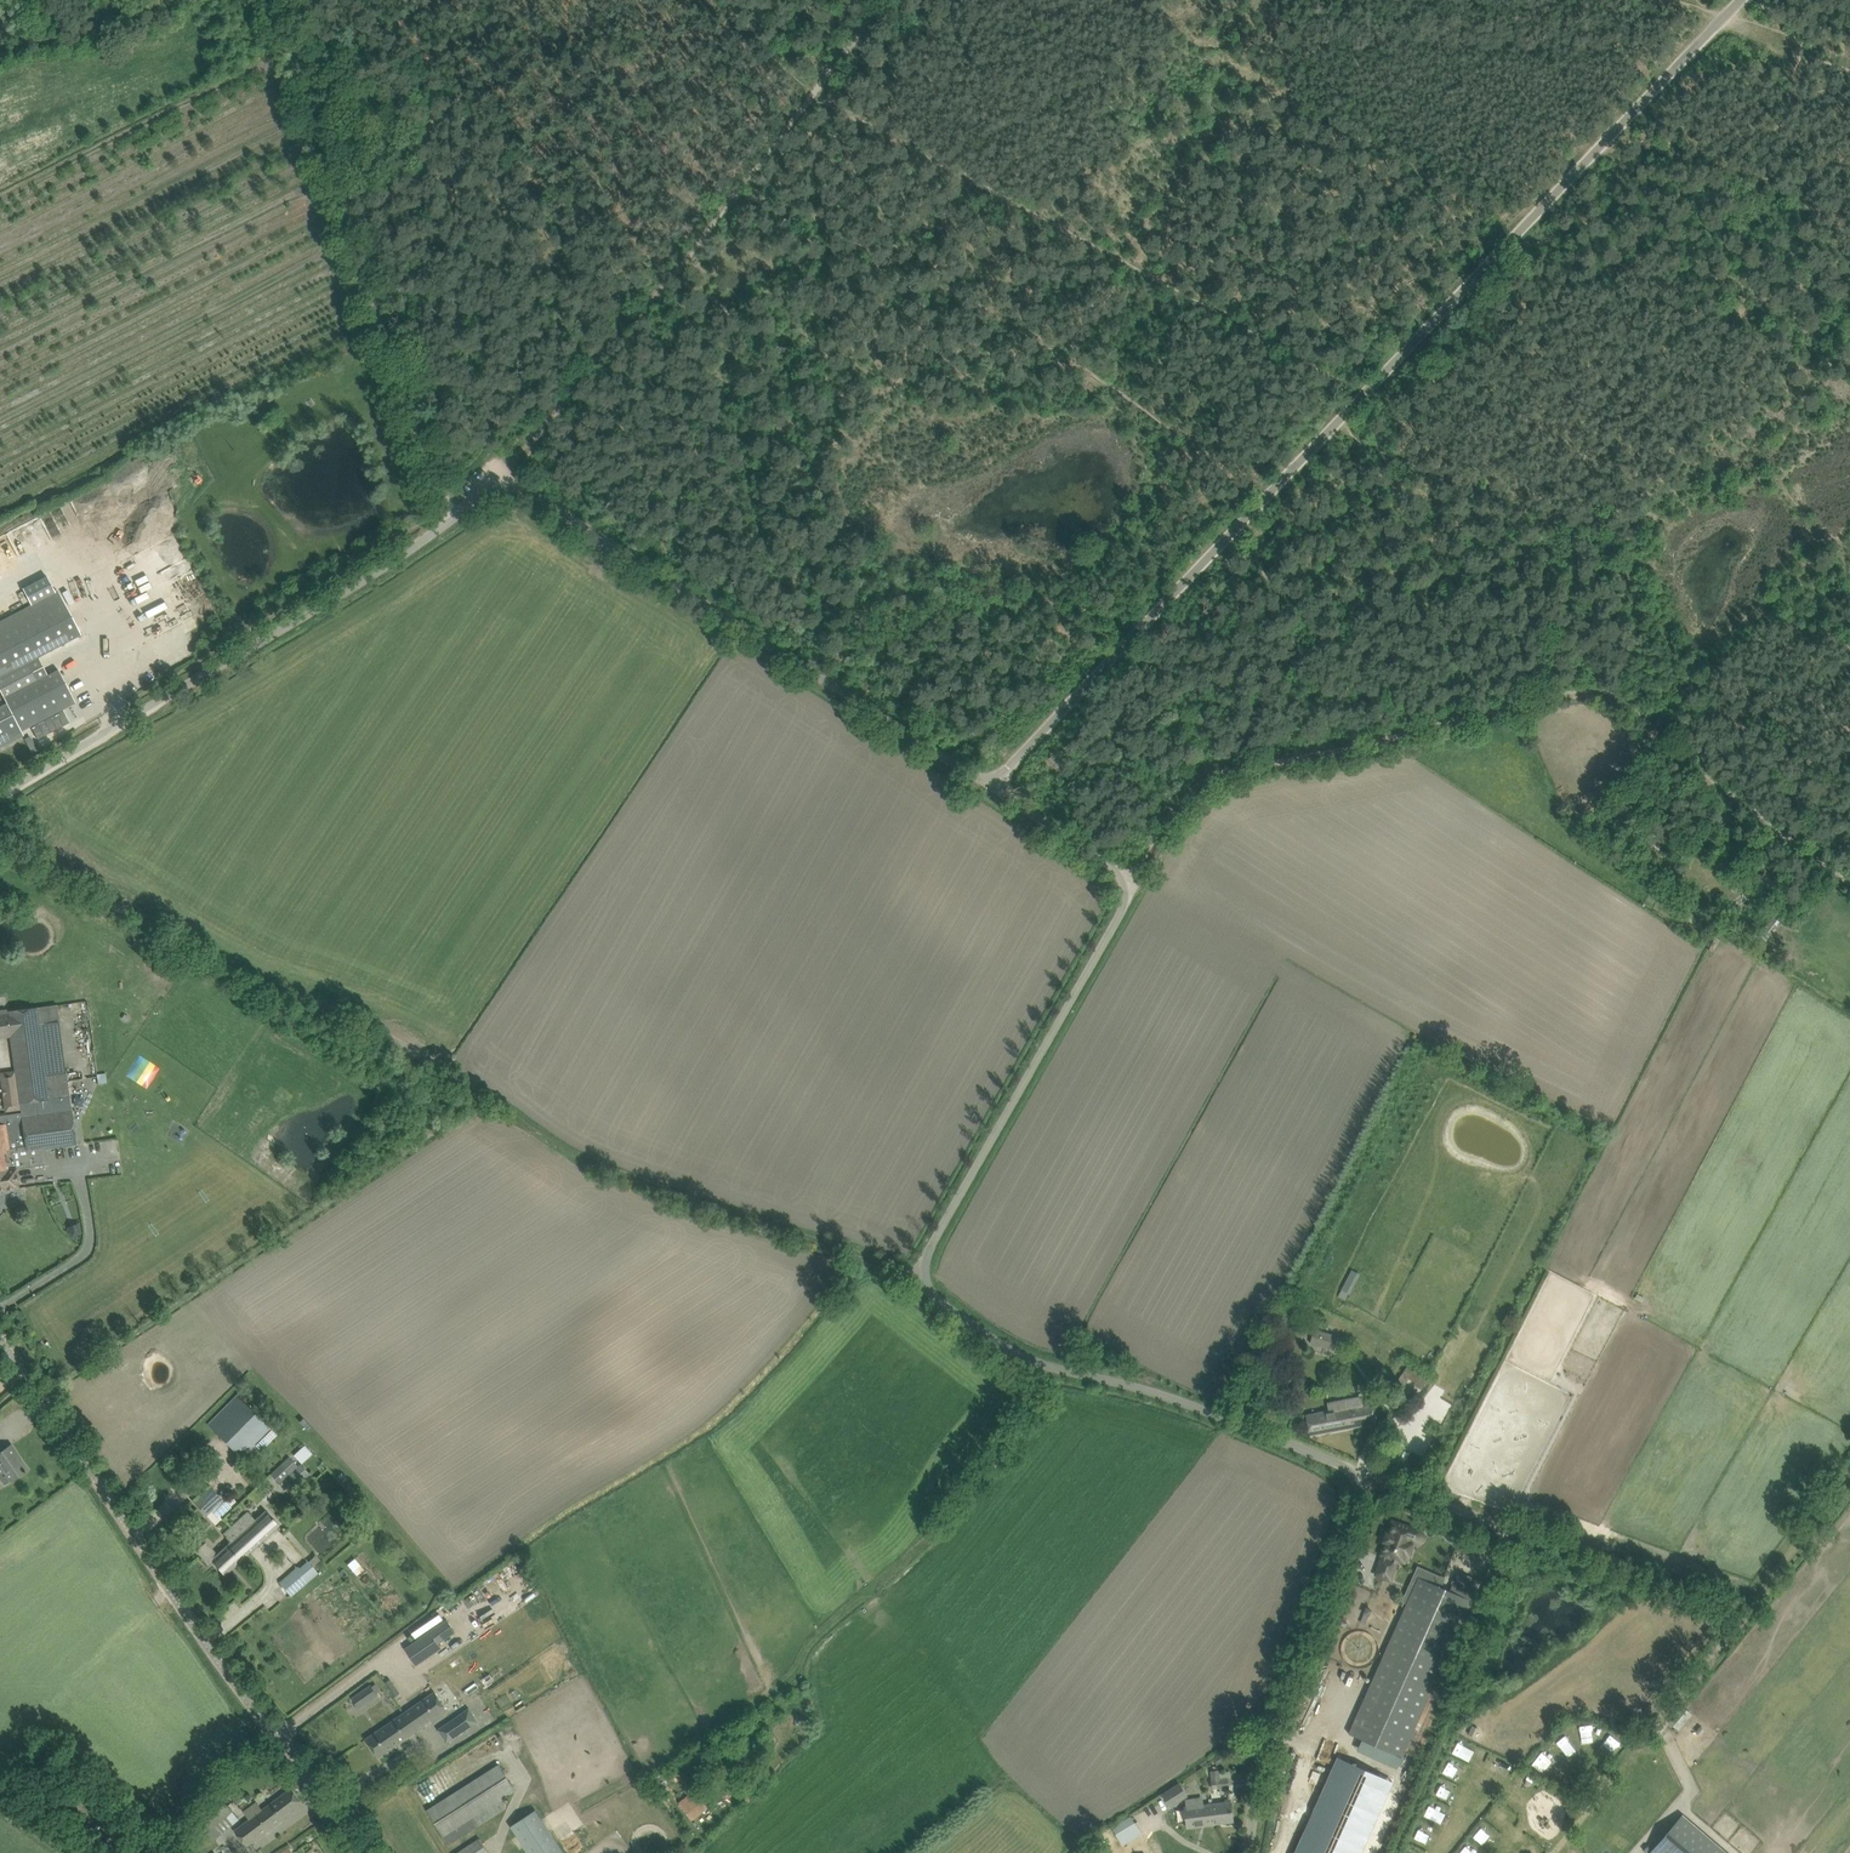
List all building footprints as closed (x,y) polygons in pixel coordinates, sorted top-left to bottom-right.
[(162,562),(179,556),(173,539),(156,545),(162,562)] [(127,588),(129,594),(142,589),(140,583),(127,588)] [(198,586),(184,592),(187,599),(201,594),(198,586)] [(0,706),(0,748),(24,735),(21,731),(76,703),(59,669),(47,675),(38,680),(28,662),(38,657),(81,634),(58,591),(0,621),(0,690),(7,703),(0,706)] [(160,592),(136,604),(139,610),(163,598),(160,592)] [(172,634),(153,642),(156,648),(174,640),(172,634)] [(27,837),(36,822),(24,814),(15,829),(27,837)] [(1785,926),(1773,917),(1763,929),(1776,939),(1785,926)] [(156,949),(149,959),(171,973),(177,963),(156,949)] [(57,1005),(37,1007),(7,1011),(7,1014),(0,1015),(0,1038),(11,1036),(16,1074),(21,1113),(3,1116),(0,1116),(0,1191),(19,1188),(16,1169),(48,1165),(45,1149),(77,1145),(69,1088),(67,1088),(65,1074),(47,1076),(40,1024),(60,1021),(57,1005)] [(129,1076),(151,1084),(155,1072),(134,1064),(129,1076)] [(96,1072),(65,1074),(67,1088),(69,1088),(77,1145),(86,1144),(83,1122),(98,1086),(96,1072)] [(0,1076),(0,1097),(3,1116),(21,1113),(16,1074),(0,1076)] [(281,1086),(271,1096),(279,1104),(290,1094),(281,1086)] [(252,1118),(246,1127),(261,1136),(267,1128),(252,1118)] [(58,1203),(65,1226),(83,1221),(76,1198),(58,1203)] [(1288,1330),(1295,1343),(1306,1336),(1300,1324),(1288,1330)] [(1310,1344),(1334,1350),(1338,1335),(1314,1329),(1310,1344)] [(1408,1364),(1402,1373),(1416,1383),(1415,1384),(1422,1389),(1429,1378),(1408,1364)] [(271,1429),(236,1395),(207,1423),(242,1458),(271,1429)] [(1307,1416),(1308,1422),(1310,1434),(1375,1422),(1372,1403),(1356,1407),(1354,1399),(1338,1402),(1340,1410),(1307,1416)] [(294,1454),(295,1455),(302,1462),(313,1452),(305,1444),(294,1454)] [(9,1446),(0,1452),(0,1465),(5,1472),(0,1476),(0,1480),(4,1485),(28,1469),(21,1459),(19,1460),(9,1446)] [(289,1457),(270,1474),(277,1482),(288,1472),(299,1484),(310,1474),(300,1464),(298,1466),(289,1457)] [(205,1514),(222,1499),(212,1488),(195,1503),(205,1514)] [(214,1509),(220,1516),(231,1506),(224,1499),(214,1509)] [(255,1519),(249,1512),(224,1534),(231,1542),(217,1555),(206,1542),(206,1543),(197,1551),(208,1564),(211,1561),(224,1575),(233,1567),(280,1525),(266,1509),(255,1519)] [(1376,1574),(1391,1580),(1398,1559),(1404,1561),(1406,1555),(1404,1554),(1409,1540),(1416,1542),(1418,1542),(1420,1541),(1422,1540),(1423,1537),(1422,1535),(1421,1533),(1419,1531),(1393,1522),(1389,1533),(1386,1532),(1383,1542),(1386,1543),(1382,1553),(1383,1553),(1376,1574)] [(359,1576),(367,1570),(357,1557),(349,1563),(359,1576)] [(290,1595),(309,1579),(317,1571),(308,1560),(299,1568),(298,1566),(280,1583),(290,1595)] [(1388,1645),(1358,1710),(1373,1717),(1363,1739),(1402,1756),(1472,1602),(1475,1594),(1453,1584),(1450,1592),(1442,1588),(1419,1578),(1406,1606),(1388,1645)] [(447,1620),(405,1648),(417,1665),(433,1654),(436,1658),(429,1663),(442,1681),(468,1663),(456,1644),(445,1652),(438,1643),(455,1631),(447,1620)] [(1328,1694),(1335,1696),(1340,1680),(1333,1678),(1328,1694)] [(400,1695),(390,1681),(386,1684),(396,1698),(400,1695)] [(371,1685),(353,1698),(359,1707),(377,1694),(377,1693),(372,1686),(371,1685)] [(379,1757),(389,1750),(448,1710),(435,1691),(376,1732),(366,1739),(379,1757)] [(479,1721),(470,1707),(438,1729),(448,1742),(479,1721)] [(1581,1735),(1591,1738),(1595,1728),(1585,1725),(1581,1735)] [(1401,1761),(1361,1743),(1356,1754),(1396,1772),(1401,1761)] [(1540,1751),(1531,1763),(1543,1772),(1552,1760),(1540,1751)] [(1297,1852),(1364,1852),(1393,1783),(1336,1760),(1297,1852)] [(438,1803),(428,1810),(444,1835),(501,1798),(516,1788),(500,1763),(438,1803)] [(1442,1773),(1460,1779),(1464,1770),(1446,1764),(1442,1773)] [(1213,1788),(1229,1786),(1227,1777),(1221,1778),(1220,1770),(1211,1771),(1212,1779),(1213,1788)] [(1189,1796),(1180,1782),(1161,1794),(1170,1808),(1189,1796)] [(247,1845),(292,1812),(302,1804),(290,1789),(262,1810),(256,1802),(245,1811),(250,1819),(236,1830),(247,1845)] [(696,1790),(680,1801),(690,1816),(706,1804),(696,1790)] [(210,1828),(232,1810),(221,1797),(199,1815),(210,1828)] [(1217,1823),(1214,1803),(1200,1805),(1199,1798),(1186,1800),(1187,1807),(1185,1807),(1187,1827),(1217,1823)] [(1231,1801),(1214,1803),(1217,1823),(1233,1821),(1231,1801)] [(1429,1805),(1425,1815),(1436,1819),(1440,1809),(1429,1805)] [(240,1819),(232,1810),(210,1828),(206,1832),(213,1841),(240,1819)] [(536,1810),(512,1826),(530,1852),(565,1852),(536,1810)] [(1487,1820),(1497,1825),(1501,1817),(1491,1812),(1487,1820)] [(1649,1852),(1726,1852),(1682,1815),(1649,1852)] [(1131,1816),(1112,1828),(1123,1846),(1142,1834),(1131,1816)] [(478,1840),(458,1852),(486,1852),(478,1840)]
